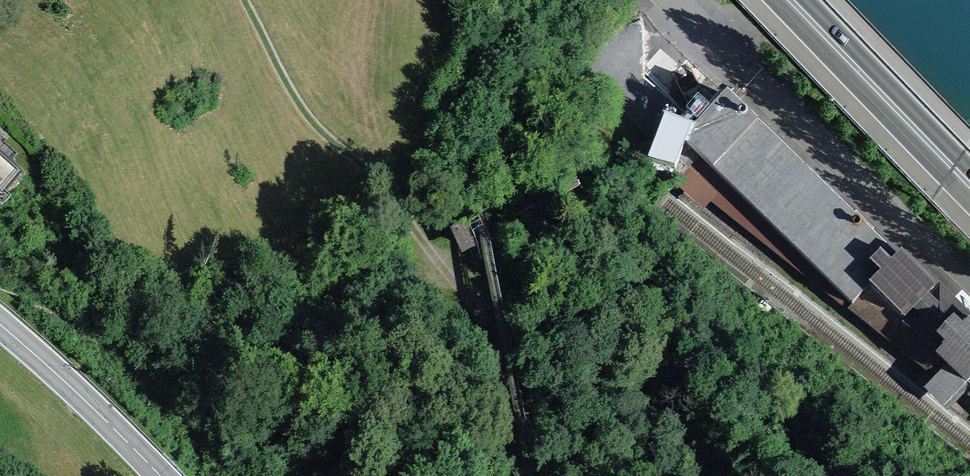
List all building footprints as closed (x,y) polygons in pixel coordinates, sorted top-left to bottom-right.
[(618,88),(616,90),(649,125),(653,121),(656,118),(664,122),(666,119),(693,131),(720,103),(663,44),(618,88)] [(897,260),(727,95),(720,103),(693,131),(674,171),(681,177),(690,168),(687,165),(698,154),(834,286),(837,283),(856,301),(869,288),(870,289),(897,260)] [(652,139),(657,139),(648,160),(674,171),(693,131),(666,119),(664,122),(656,118),(653,121),(649,125),(643,132),(652,139)] [(9,197),(2,191),(19,172),(0,155),(0,207),(9,197)] [(481,220),(460,229),(469,250),(490,241),(481,220)] [(897,260),(870,289),(903,320),(934,289),(901,256),(897,260)] [(903,320),(942,357),(969,328),(969,324),(934,289),(903,320)] [(969,381),(969,328),(942,357),(968,383),(969,381)]
